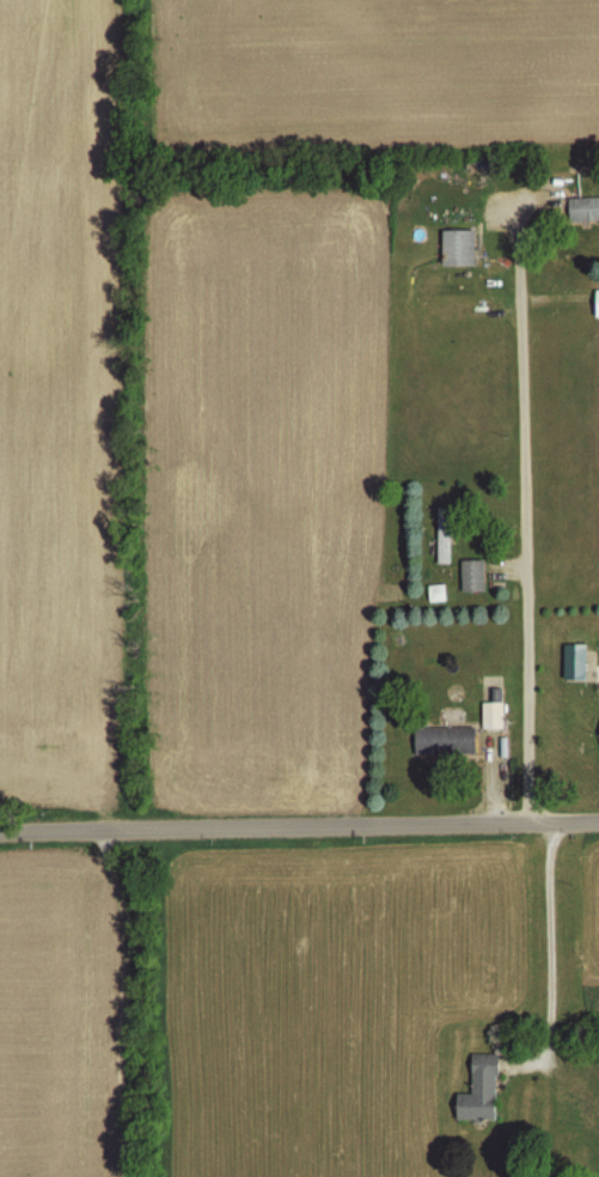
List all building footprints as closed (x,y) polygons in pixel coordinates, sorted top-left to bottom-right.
[(567,222),(598,222),(598,198),(567,198),(567,222)] [(473,231),(441,231),(441,266),(473,266),(473,231)] [(437,508),(437,564),(450,564),(450,508),(437,508)] [(483,592),(483,560),(460,560),(460,592),(483,592)] [(585,644),(563,644),(563,680),(585,680),(585,644)] [(503,702),(482,702),(482,729),(503,729),(503,702)] [(414,753),(469,753),(469,726),(414,726),(414,753)] [(470,1094),(455,1094),(455,1119),(494,1119),(494,1054),(470,1054),(470,1094)]
